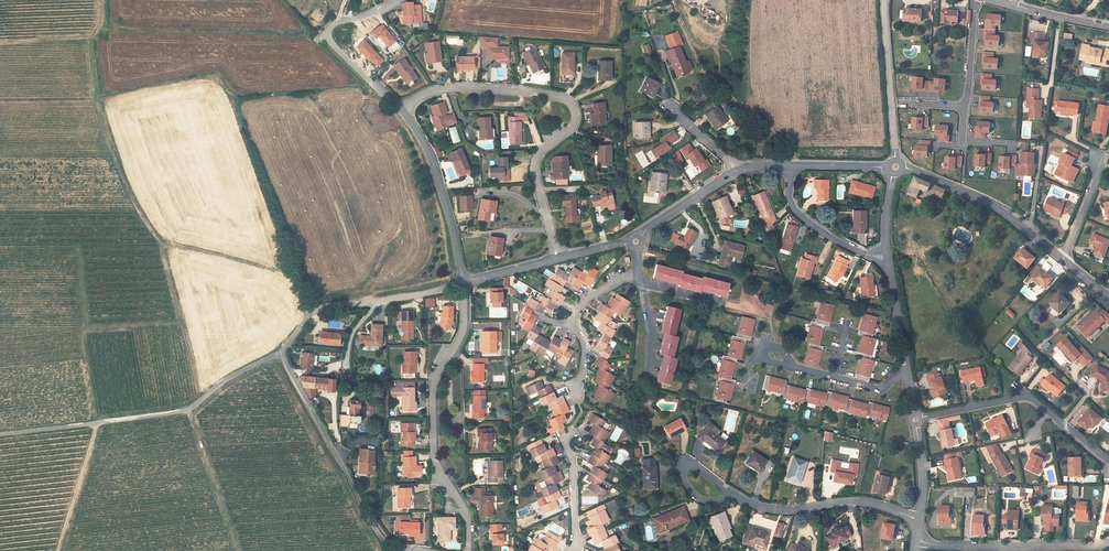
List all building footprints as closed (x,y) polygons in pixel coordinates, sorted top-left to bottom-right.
[(412,5),(412,1),(406,2),(402,4),(403,15),(404,15),(404,19),(403,19),(404,24),(412,23),(421,23),(421,22),(420,5),(412,5)] [(922,22),(922,10),(906,9),(905,21),(922,22)] [(949,22),(958,22),(959,12),(943,11),(942,24),(949,24),(949,22)] [(1001,16),(987,15),(987,24),(985,24),(985,29),(995,30),(996,26),(1000,26),(1001,16)] [(995,30),(985,29),(985,36),(986,36),(985,45),(999,46),(1000,36),(995,36),(995,30)] [(677,61),(682,73),(692,69),(688,61),(686,62),(679,46),(683,44),(677,31),(665,36),(670,49),(665,51),(669,59),(671,64),(677,61)] [(1044,35),(1031,33),(1030,41),(1035,42),(1033,56),(1045,58),(1047,43),(1043,42),(1042,42),(1042,40),(1044,40),(1044,35)] [(438,41),(426,43),(428,53),(429,53),(431,62),(441,60),(438,41)] [(1082,46),(1080,59),(1088,61),(1101,63),(1101,59),(1106,60),(1108,50),(1103,49),(1103,50),(1089,48),(1082,46)] [(508,47),(487,47),(487,59),(499,59),(500,59),(499,57),(508,57),(508,47)] [(535,49),(523,54),(528,64),(529,63),(531,63),(535,72),(544,68),(535,49)] [(994,53),(984,52),(983,59),(984,59),(984,68),(997,69),(998,59),(993,59),(994,53)] [(574,73),(573,53),(562,53),(562,73),(574,73)] [(473,57),(456,57),(456,69),(469,69),(473,69),(473,57)] [(404,59),(394,66),(399,74),(400,73),(402,72),(403,74),(402,74),(408,82),(416,77),(404,59)] [(611,61),(599,61),(599,72),(600,72),(600,80),(611,80),(611,61)] [(677,61),(671,64),(676,76),(682,73),(677,61)] [(406,83),(408,82),(402,74),(403,74),(402,72),(400,73),(406,83)] [(992,74),(982,74),(982,80),(983,80),(982,90),(996,90),(996,80),(992,80),(992,74)] [(660,83),(647,77),(640,91),(646,94),(648,90),(654,93),(656,89),(657,89),(660,83)] [(923,78),(913,77),(912,89),(918,89),(922,89),(922,91),(928,91),(929,81),(923,81),(923,78)] [(935,82),(929,81),(928,91),(935,92),(935,90),(940,91),(945,91),(945,79),(935,79),(935,82)] [(1042,108),(1042,101),(1038,100),(1039,89),(1028,89),(1027,104),(1030,104),(1030,108),(1030,119),(1041,119),(1042,112),(1041,111),(1041,108),(1042,108)] [(989,97),(979,96),(979,103),(980,103),(980,112),(993,113),(994,103),(989,102),(989,97)] [(444,102),(431,106),(434,116),(432,117),(435,127),(436,127),(443,124),(443,126),(448,125),(456,122),(453,114),(445,116),(444,114),(447,113),(444,102)] [(604,102),(592,104),(594,113),(592,113),(593,123),(605,122),(604,112),(605,112),(604,102)] [(1068,114),(1078,115),(1079,104),(1058,102),(1057,111),(1056,112),(1068,114)] [(1106,134),(1108,118),(1108,107),(1099,105),(1098,111),(1099,111),(1097,122),(1094,121),(1092,131),(1096,132),(1106,134)] [(717,106),(705,114),(710,121),(711,121),(716,129),(727,121),(717,106)] [(516,114),(516,117),(521,117),(521,122),(528,121),(527,113),(516,114)] [(928,127),(929,116),(922,116),(922,117),(913,117),(912,130),(922,131),(922,126),(928,127)] [(490,128),(489,117),(478,118),(479,129),(481,129),(482,139),(492,139),(491,128),(490,128)] [(518,131),(521,131),(521,122),(521,117),(516,117),(508,117),(510,143),(520,142),(519,133),(518,131)] [(649,122),(634,122),(635,138),(642,138),(642,134),(648,133),(648,128),(649,128),(649,122)] [(990,123),(978,122),(978,127),(977,132),(976,131),(975,138),(985,138),(985,132),(989,133),(990,123)] [(948,127),(936,126),(936,135),(939,136),(939,142),(949,142),(949,136),(947,136),(948,127)] [(653,157),(670,149),(668,145),(679,139),(674,130),(658,137),(661,143),(649,149),(653,157)] [(930,148),(930,141),(920,141),(919,146),(916,145),(915,156),(927,157),(928,148),(930,148)] [(704,161),(696,147),(693,148),(689,142),(679,148),(686,160),(688,159),(693,167),(697,165),(701,171),(711,165),(707,159),(704,161)] [(611,165),(611,145),(597,146),(597,155),(599,155),(600,165),(611,165)] [(461,149),(450,153),(453,163),(454,162),(456,162),(460,172),(461,175),(470,171),(461,149)] [(1057,175),(1072,182),(1079,170),(1074,168),(1074,169),(1071,167),(1075,159),(1076,159),(1078,155),(1076,155),(1070,151),(1069,151),(1067,155),(1064,153),(1060,163),(1062,164),(1057,175)] [(1034,165),(1035,153),(1027,153),(1023,153),(1022,153),(1022,164),(1016,164),(1016,176),(1022,176),(1022,170),(1025,170),(1024,176),(1032,177),(1035,174),(1035,169),(1033,169),(1033,165),(1034,165)] [(975,155),(974,166),(985,167),(985,163),(991,164),(991,154),(985,154),(985,155),(981,155),(975,155)] [(1000,156),(999,168),(1010,169),(1010,165),(1015,165),(1016,156),(1010,155),(1010,157),(1006,157),(1000,156)] [(552,159),(552,162),(552,166),(555,166),(555,178),(568,178),(567,161),(567,156),(556,156),(552,159)] [(961,166),(962,156),(954,156),(954,157),(945,156),(945,169),(955,169),(955,166),(961,166)] [(503,168),(507,168),(506,157),(498,158),(498,168),(489,169),(490,176),(503,176),(503,168)] [(667,174),(652,172),(650,190),(664,191),(665,182),(666,182),(667,174)] [(929,192),(932,184),(916,177),(909,194),(917,197),(921,189),(929,192)] [(828,180),(814,179),(814,188),(817,188),(817,201),(827,201),(828,180)] [(856,182),(852,181),(849,192),(871,199),(874,187),(864,184),(864,186),(855,183),(856,182)] [(937,186),(932,184),(929,192),(934,194),(937,186)] [(946,190),(937,186),(934,194),(943,198),(946,190)] [(591,197),(594,206),(601,204),(600,203),(605,202),(607,206),(614,204),(611,192),(605,194),(604,191),(600,192),(600,195),(591,197)] [(765,225),(776,220),(773,214),(771,215),(766,203),(768,202),(764,191),(753,196),(760,213),(755,215),(757,220),(762,218),(762,219),(765,225)] [(566,216),(576,216),(575,195),(562,196),(562,205),(566,205),(566,216)] [(461,210),(472,210),(471,196),(460,197),(461,210)] [(725,196),(711,202),(719,219),(726,216),(725,212),(730,210),(728,204),(729,204),(725,196)] [(1049,198),(1044,210),(1052,213),(1060,217),(1062,212),(1063,210),(1067,212),(1071,203),(1066,201),(1065,204),(1049,198)] [(494,213),(496,202),(481,199),(478,219),(486,220),(487,211),(490,212),(494,213)] [(865,216),(865,211),(853,211),(853,227),(852,227),(851,233),(866,233),(867,216),(865,216)] [(790,251),(798,227),(787,224),(779,248),(790,251)] [(688,249),(696,232),(688,228),(684,238),(679,236),(675,243),(688,249)] [(1108,242),(1108,240),(1094,234),(1090,243),(1097,246),(1094,254),(1103,257),(1108,242)] [(501,252),(503,239),(490,236),(487,254),(494,255),(494,251),(501,252)] [(740,258),(744,246),(725,241),(723,247),(725,248),(724,251),(722,250),(719,264),(729,266),(732,256),(740,258)] [(1035,259),(1023,249),(1016,258),(1020,261),(1020,262),(1028,268),(1035,259)] [(817,257),(806,254),(805,259),(802,259),(798,275),(809,278),(813,262),(816,263),(817,257)] [(848,261),(838,256),(828,277),(836,281),(840,274),(842,276),(847,266),(846,266),(848,261)] [(682,272),(656,265),(653,276),(679,283),(679,285),(699,290),(700,289),(726,295),(729,284),(703,277),(702,279),(682,274),(682,272)] [(1042,284),(1046,287),(1053,278),(1041,269),(1036,265),(1028,275),(1033,278),(1041,285),(1042,284)] [(573,268),(569,275),(563,271),(558,268),(551,280),(562,287),(565,282),(572,286),(573,283),(580,272),(573,268)] [(591,268),(587,275),(580,272),(573,283),(580,287),(583,282),(589,286),(598,272),(591,268)] [(653,276),(653,278),(679,285),(679,283),(653,276)] [(873,295),(871,276),(859,277),(862,297),(873,295)] [(559,305),(564,297),(558,294),(562,287),(551,280),(548,279),(544,286),(552,290),(548,297),(553,299),(552,301),(555,302),(559,305)] [(502,288),(491,288),(491,293),(491,302),(493,302),(493,307),(501,307),(501,302),(502,302),(502,288)] [(726,295),(700,289),(699,290),(726,297),(726,295)] [(1060,293),(1050,303),(1060,313),(1070,303),(1060,293)] [(545,306),(550,310),(552,306),(555,302),(552,301),(547,298),(547,299),(542,296),(542,297),(539,295),(538,296),(536,299),(535,301),(531,299),(531,298),(527,305),(534,309),(540,313),(541,314),(545,306)] [(601,304),(597,310),(600,312),(607,316),(610,318),(614,311),(621,315),(627,306),(629,302),(618,295),(615,299),(613,297),(608,305),(607,307),(605,306),(601,304)] [(434,298),(425,299),(425,307),(434,306),(434,298)] [(833,305),(822,302),(821,307),(820,307),(817,319),(820,319),(819,323),(815,322),(814,322),(813,326),(812,326),(810,331),(809,331),(806,342),(809,343),(813,344),(812,348),(810,348),(809,353),(808,352),(805,364),(817,367),(821,351),(822,351),(823,347),(818,346),(823,329),(824,325),(829,326),(830,322),(829,322),(833,305)] [(527,305),(520,317),(526,321),(522,328),(528,332),(533,325),(537,318),(531,314),(534,309),(527,305)] [(1104,310),(1098,305),(1076,326),(1087,337),(1098,327),(1105,321),(1108,324),(1108,314),(1104,310)] [(452,318),(452,306),(443,306),(443,313),(443,323),(452,323),(452,318)] [(677,336),(673,335),(680,309),(668,306),(662,333),(664,333),(666,334),(661,354),(663,355),(665,355),(658,381),(669,384),(676,358),(672,357),(677,336)] [(660,332),(662,333),(668,306),(667,306),(660,332)] [(1009,309),(1006,312),(1012,318),(1015,315),(1009,309)] [(413,311),(401,312),(398,311),(398,316),(401,316),(402,331),(400,333),(400,336),(402,337),(402,340),(413,339),(413,331),(412,331),(412,320),(413,320),(413,311)] [(607,316),(600,312),(595,319),(596,320),(601,323),(598,328),(597,329),(604,334),(611,337),(615,331),(607,327),(611,320),(607,317),(607,316)] [(855,377),(865,380),(866,376),(868,376),(869,371),(870,371),(873,360),(870,359),(867,358),(867,354),(869,355),(870,349),(871,350),(874,338),(872,337),(868,336),(869,332),(871,333),(872,328),(873,328),(876,316),(864,313),(860,330),(859,330),(858,334),(863,335),(858,352),(858,351),(857,355),(861,357),(857,373),(856,373),(855,377)] [(746,339),(750,340),(751,336),(750,336),(754,320),(743,317),(742,322),(741,321),(738,333),(741,334),(740,338),(736,337),(735,341),(733,340),(732,345),(731,345),(728,357),(726,356),(725,360),(723,360),(722,365),(721,364),(718,376),(721,377),(725,378),(724,382),(722,382),(721,386),(720,386),(717,398),(729,401),(733,384),(734,385),(735,381),(730,379),(734,363),(735,363),(736,359),(740,360),(744,343),(745,343),(746,339)] [(365,345),(381,346),(382,325),(371,324),(371,334),(372,334),(372,336),(371,336),(365,336),(360,336),(359,344),(365,344),(365,345)] [(537,335),(540,329),(533,325),(528,332),(530,333),(527,337),(533,341),(529,349),(535,353),(544,338),(537,335)] [(1101,331),(1098,327),(1087,337),(1090,341),(1101,331)] [(340,329),(333,329),(332,333),(325,332),(324,335),(319,335),(319,343),(339,345),(340,329)] [(495,331),(482,331),(482,341),(483,341),(485,341),(485,352),(496,352),(496,341),(495,332),(495,331)] [(611,337),(604,334),(596,348),(602,351),(599,357),(606,361),(613,349),(607,345),(611,337)] [(557,349),(561,341),(554,337),(550,343),(544,338),(535,353),(542,357),(546,349),(553,353),(556,348),(557,349)] [(1066,337),(1057,346),(1061,350),(1062,349),(1066,353),(1069,357),(1067,359),(1072,363),(1077,358),(1078,357),(1084,363),(1082,364),(1085,367),(1094,359),(1083,347),(1078,351),(1066,337)] [(569,342),(563,338),(561,341),(557,349),(554,353),(553,355),(559,359),(558,362),(564,366),(573,352),(566,348),(569,342)] [(1023,351),(1010,367),(1020,375),(1024,372),(1022,370),(1032,358),(1030,356),(1028,354),(1030,352),(1021,342),(1018,347),(1023,351)] [(416,352),(404,352),(404,362),(403,362),(403,373),(414,373),(414,362),(415,362),(416,362),(416,352)] [(314,354),(302,353),(301,368),(311,369),(311,365),(312,366),(314,354)] [(606,361),(599,357),(595,364),(600,368),(596,374),(598,375),(611,383),(614,376),(607,371),(611,365),(606,362),(607,361),(606,361)] [(483,358),(473,358),(473,373),(473,376),(471,376),(471,382),(483,382),(483,358)] [(1092,375),(1103,382),(1102,384),(1105,392),(1108,391),(1108,372),(1098,366),(1092,375)] [(983,377),(981,368),(961,372),(963,381),(969,380),(976,378),(976,380),(977,385),(984,383),(983,377)] [(932,392),(934,398),(942,395),(947,393),(945,388),(942,378),(940,378),(939,373),(932,375),(927,377),(929,382),(931,382),(933,386),(934,391),(932,392)] [(1065,387),(1050,374),(1045,380),(1042,378),(1039,382),(1042,384),(1041,385),(1049,391),(1050,390),(1051,388),(1059,394),(1065,387)] [(607,389),(611,383),(598,375),(594,382),(600,385),(594,395),(597,396),(608,403),(614,394),(607,389)] [(770,376),(766,375),(763,385),(767,386),(767,388),(772,389),(771,390),(783,393),(783,395),(787,396),(786,397),(791,399),(791,400),(803,402),(804,398),(808,399),(808,401),(813,402),(812,403),(824,406),(824,405),(825,401),(829,402),(829,404),(834,405),(833,406),(845,409),(849,410),(849,411),(854,413),(854,414),(865,417),(866,416),(867,412),(871,413),(870,415),(875,416),(875,417),(886,420),(889,408),(873,404),(873,403),(869,402),(869,405),(852,400),(848,399),(848,397),(832,393),(832,392),(828,391),(827,394),(810,390),(811,389),(807,388),(806,391),(789,386),(785,385),(786,381),(770,377),(770,376)] [(302,376),(299,379),(303,386),(313,387),(314,378),(302,376)] [(335,379),(314,378),(313,387),(315,387),(327,389),(327,390),(328,390),(333,391),(334,391),(335,379)] [(537,391),(540,398),(553,392),(550,385),(544,388),(541,381),(526,388),(529,395),(537,391)] [(414,402),(414,390),(414,388),(412,388),(412,382),(396,382),(396,388),(392,387),(392,399),(402,399),(402,410),(413,410),(413,402),(414,402)] [(313,387),(303,386),(310,398),(313,397),(315,395),(315,387),(313,387)] [(1057,396),(1059,394),(1051,388),(1050,390),(1057,396)] [(485,413),(485,390),(474,390),(474,405),(474,413),(473,413),(473,417),(484,417),(484,413),(485,413)] [(359,400),(370,401),(370,392),(360,392),(359,400)] [(558,408),(566,404),(562,396),(556,399),(553,392),(540,398),(539,398),(543,405),(549,402),(553,409),(557,407),(558,408)] [(359,400),(350,400),(350,406),(349,406),(349,415),(339,414),(339,427),(349,428),(349,423),(360,423),(360,415),(358,415),(358,407),(359,407),(359,400)] [(566,421),(563,414),(569,411),(566,404),(558,408),(553,410),(556,417),(549,420),(553,427),(555,432),(564,428),(562,423),(566,421)] [(1097,428),(1095,426),(1102,418),(1090,408),(1079,422),(1092,434),(1097,428)] [(601,428),(605,421),(593,414),(589,421),(594,424),(589,433),(591,435),(596,437),(603,442),(608,432),(601,428)] [(1012,434),(1008,426),(1003,415),(986,423),(990,432),(993,431),(995,435),(1000,432),(1003,438),(1012,434)] [(680,418),(663,427),(668,436),(677,432),(677,433),(686,429),(680,418)] [(954,439),(952,428),(950,429),(949,424),(949,421),(948,418),(937,420),(939,426),(940,431),(941,431),(943,438),(943,441),(942,442),(943,448),(952,446),(953,446),(959,444),(958,438),(954,439)] [(715,434),(719,430),(713,426),(708,422),(696,437),(702,441),(703,440),(717,451),(725,441),(715,434)] [(412,423),(401,423),(401,433),(403,433),(403,441),(401,441),(401,445),(413,445),(412,441),(415,441),(415,432),(412,432),(412,423)] [(491,428),(478,429),(478,437),(481,437),(481,443),(481,449),(491,449),(491,442),(495,442),(495,433),(491,433),(491,428)] [(600,459),(606,462),(610,456),(607,454),(607,453),(610,447),(607,445),(602,443),(603,442),(596,437),(591,445),(597,448),(593,455),(600,459)] [(555,455),(552,448),(546,451),(543,444),(542,444),(540,439),(527,445),(529,450),(532,457),(539,454),(542,461),(547,459),(555,455)] [(1002,477),(1013,471),(1009,465),(1008,466),(1007,464),(1008,463),(1003,454),(1002,454),(999,450),(996,445),(986,447),(990,455),(1002,477)] [(367,471),(368,474),(374,474),(374,463),(374,462),(374,451),(368,450),(368,449),(360,449),(359,462),(361,462),(360,465),(359,465),(359,471),(367,471)] [(1029,457),(1033,458),(1027,469),(1038,474),(1041,469),(1039,468),(1043,459),(1047,461),(1049,457),(1045,455),(1033,449),(1029,457)] [(417,467),(415,466),(415,457),(412,457),(412,451),(403,451),(404,457),(403,457),(404,476),(414,476),(420,475),(421,474),(421,467),(417,467)] [(949,470),(952,481),(962,478),(958,458),(963,457),(961,451),(944,455),(945,460),(947,470),(949,470)] [(767,461),(753,452),(746,462),(752,467),(752,466),(759,471),(767,461)] [(537,463),(542,461),(539,454),(534,457),(537,463)] [(553,466),(559,463),(555,455),(547,459),(548,460),(543,462),(546,469),(539,472),(543,479),(549,476),(556,473),(553,466)] [(600,459),(593,455),(588,462),(594,466),(590,473),(591,473),(603,480),(607,473),(600,470),(604,463),(599,460),(600,459)] [(799,483),(805,462),(793,458),(786,478),(799,483)] [(1081,468),(1081,458),(1069,458),(1069,477),(1080,476),(1080,468),(1081,468)] [(654,459),(642,459),(643,488),(656,488),(654,466),(654,459)] [(502,460),(490,461),(490,469),(490,477),(489,477),(489,482),(498,481),(502,481),(502,477),(502,460)] [(845,485),(852,474),(837,464),(830,475),(845,485)] [(554,484),(560,481),(556,473),(549,476),(549,478),(544,480),(548,487),(541,490),(544,497),(545,497),(558,491),(554,484)] [(599,487),(603,480),(591,473),(587,479),(592,483),(589,489),(603,498),(607,491),(599,487)] [(885,495),(889,478),(879,475),(875,492),(885,495)] [(481,496),(481,516),(493,516),(492,496),(487,496),(487,487),(475,488),(475,496),(481,496)] [(411,488),(397,488),(398,508),(408,507),(408,497),(409,497),(411,497),(411,488)] [(964,497),(965,488),(955,488),(955,497),(964,497)] [(974,497),(974,488),(965,488),(964,497),(974,497)] [(561,497),(558,491),(545,497),(548,503),(540,507),(543,514),(558,507),(555,500),(561,497)] [(1088,502),(1078,502),(1077,515),(1078,515),(1077,521),(1088,522),(1089,517),(1087,517),(1087,511),(1088,502)] [(588,529),(591,536),(599,532),(604,530),(601,523),(609,520),(604,509),(602,510),(600,505),(588,511),(590,516),(589,516),(594,526),(588,529)] [(950,506),(940,506),(940,519),(940,525),(951,525),(951,520),(949,520),(950,515),(950,506)] [(1053,507),(1043,506),(1042,519),(1043,519),(1042,525),(1047,526),(1046,531),(1053,531),(1054,526),(1059,526),(1059,516),(1052,516),(1053,507)] [(687,519),(682,508),(655,519),(659,531),(687,519)] [(1020,511),(1009,510),(1007,529),(1016,530),(1017,521),(1019,522),(1020,511)] [(726,520),(724,512),(710,517),(718,538),(724,536),(725,537),(731,535),(728,528),(725,520),(726,520)] [(984,516),(974,515),(973,528),(973,534),(984,535),(985,530),(983,530),(983,524),(984,516)] [(450,529),(455,529),(455,517),(438,517),(438,541),(450,541),(450,532),(448,532),(447,529),(450,529)] [(410,523),(400,523),(400,532),(410,532),(410,535),(419,536),(419,523),(418,523),(410,523)] [(781,532),(784,524),(778,523),(776,530),(781,532)] [(893,540),(895,525),(884,523),(882,538),(893,540)] [(492,534),(492,544),(503,544),(502,534),(501,534),(501,524),(490,525),(491,530),(491,535),(492,534)] [(764,545),(767,533),(752,529),(752,527),(748,526),(742,542),(748,544),(749,540),(756,542),(764,545)] [(825,537),(830,546),(837,542),(846,538),(845,537),(850,534),(845,526),(841,528),(839,526),(834,529),(835,531),(831,533),(832,534),(825,537)] [(599,532),(591,536),(595,544),(601,541),(604,549),(605,548),(617,543),(618,542),(614,535),(608,538),(605,531),(600,534),(599,532)] [(548,532),(546,535),(558,543),(560,539),(548,532)] [(532,545),(542,550),(546,550),(549,546),(554,549),(558,543),(546,535),(545,536),(542,534),(540,535),(537,539),(536,538),(532,545)] [(617,543),(605,548),(606,550),(620,550),(617,543)]
